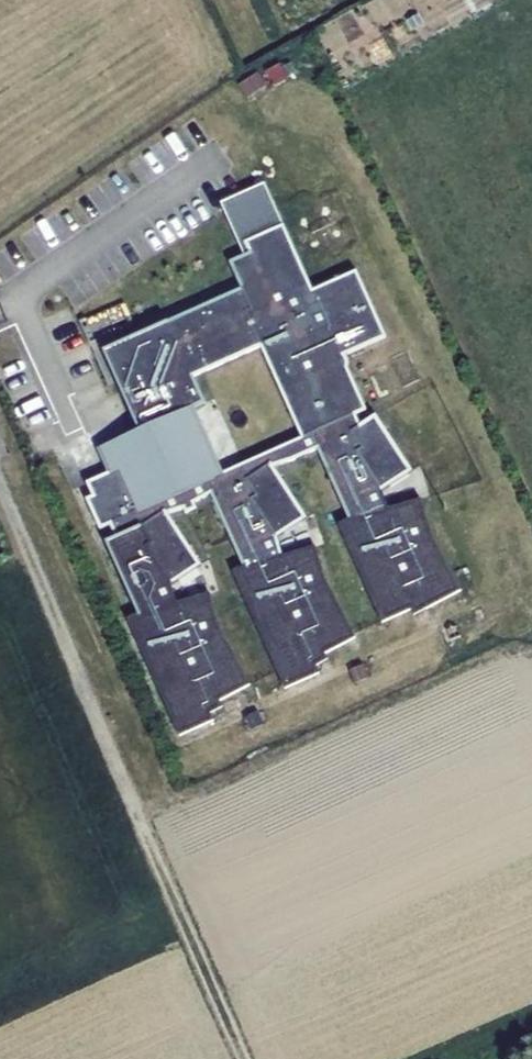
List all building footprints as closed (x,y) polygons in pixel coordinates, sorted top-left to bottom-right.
[(218,218),(241,271),(247,269),(242,258),(282,240),(263,197),(218,218)] [(242,258),(247,269),(241,271),(227,278),(237,304),(97,367),(118,412),(134,449),(149,479),(138,491),(128,481),(104,492),(82,501),(88,516),(81,519),(96,551),(108,545),(113,554),(100,560),(134,635),(123,640),(177,760),(212,744),(209,737),(222,730),(218,724),(249,708),(218,649),(208,614),(174,624),(169,607),(199,586),(164,535),(182,529),(184,534),(195,529),(193,523),(209,515),(241,587),(231,592),(284,711),(319,696),(316,689),(328,682),(325,676),(356,659),(326,601),(315,566),(282,575),(277,558),(307,538),(271,486),(291,480),(316,467),(348,539),(338,544),(383,644),(412,632),(415,637),(463,612),(432,553),(422,518),(376,433),(360,442),(356,433),(367,428),(348,386),(348,379),(345,372),(386,354),(356,286),(312,306),(282,240),(242,258)] [(149,479),(134,449),(92,468),(104,492),(128,481),(138,491),(149,479)]
